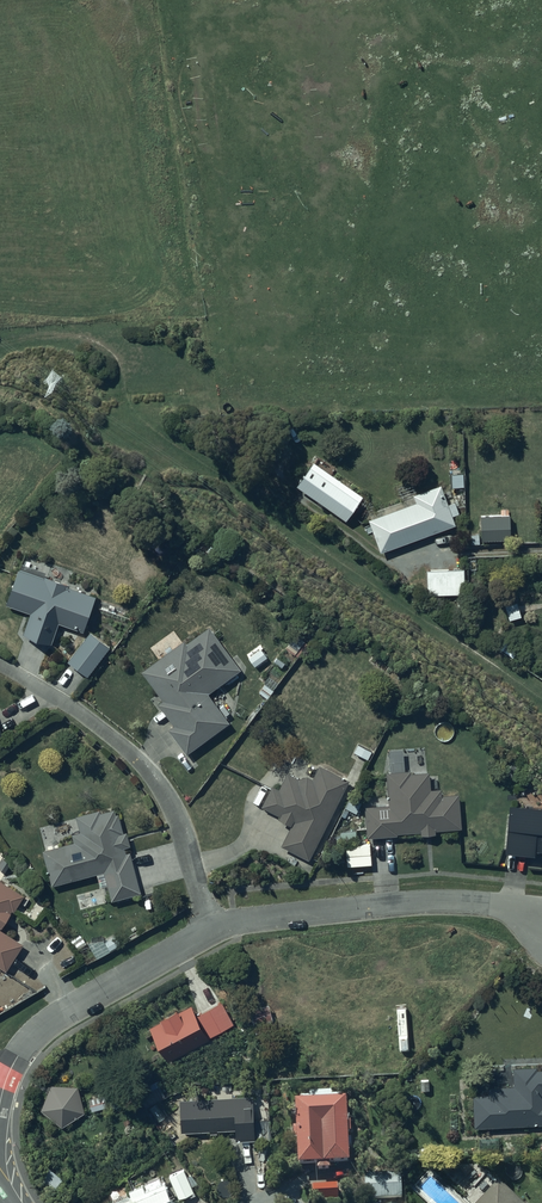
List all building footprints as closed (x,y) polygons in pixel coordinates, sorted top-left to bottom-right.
[(364,493),(314,459),(297,483),(347,518),(364,493)] [(465,471),(452,471),(453,485),(466,485),(465,471)] [(417,501),(370,518),(381,549),(457,522),(454,513),(461,510),(457,500),(449,503),(442,483),(414,493),(417,501)] [(511,513),(481,514),(482,538),(512,537),(511,513)] [(49,565),(25,556),(21,567),(20,566),(6,602),(31,612),(24,631),(52,641),(60,621),(84,630),(97,593),(46,574),(49,565)] [(465,565),(427,566),(428,588),(434,592),(466,591),(465,565)] [(518,600),(506,604),(510,616),(522,613),(518,600)] [(157,658),(142,668),(162,698),(159,700),(174,722),(170,725),(188,752),(229,720),(209,690),(240,669),(211,625),(187,642),(185,638),(180,642),(174,633),(151,648),(157,658)] [(111,644),(91,629),(69,658),(89,673),(111,644)] [(268,655),(261,645),(248,654),(255,664),(256,663),(259,668),(268,661),(265,657),(268,655)] [(350,778),(319,763),(313,776),(307,772),(299,776),(288,770),(280,787),(273,783),(263,804),(281,813),(279,816),(292,823),(282,843),(291,847),(286,857),(299,864),(304,854),(311,857),(350,778)] [(411,768),(388,769),(389,803),(366,804),(368,834),(398,833),(398,830),(422,829),(422,831),(437,830),(437,827),(461,826),(459,792),(442,793),(442,786),(439,786),(439,776),(430,776),(430,769),(411,769),(411,768)] [(363,800),(352,794),(345,805),(357,812),(363,800)] [(511,801),(511,814),(506,814),(504,849),(536,851),(537,846),(541,847),(541,802),(511,801)] [(100,807),(76,813),(81,829),(74,831),(76,839),(43,848),(53,883),(104,868),(113,897),(141,889),(130,850),(127,850),(125,844),(131,842),(127,829),(124,830),(117,807),(101,812),(100,807)] [(357,828),(341,830),(341,834),(332,835),(332,842),(343,841),(343,839),(358,838),(357,828)] [(0,878),(0,965),(6,969),(24,942),(1,927),(14,907),(15,908),(24,894),(0,878)] [(163,1019),(152,1023),(168,1057),(211,1038),(209,1034),(234,1023),(224,1000),(198,1011),(194,1002),(181,1008),(179,1004),(160,1012),(163,1019)] [(489,1084),(490,1092),(474,1093),(475,1125),(541,1122),(541,1068),(537,1068),(537,1064),(514,1065),(514,1084),(489,1084)] [(51,1083),(41,1106),(62,1124),(85,1110),(79,1084),(51,1083)] [(146,1106),(166,1095),(160,1084),(139,1095),(146,1106)] [(104,1090),(88,1095),(93,1109),(109,1103),(104,1090)] [(301,1098),(295,1098),(296,1126),(294,1126),(295,1137),(297,1137),(298,1163),(318,1163),(318,1168),(331,1168),(331,1161),(350,1160),(349,1130),(351,1130),(350,1115),(348,1115),(347,1096),(339,1096),(339,1094),(329,1094),(329,1091),(310,1091),(310,1096),(301,1096),(301,1098)] [(254,1093),(181,1097),(182,1129),(210,1128),(211,1132),(219,1132),(219,1127),(237,1126),(237,1138),(256,1137),(256,1139),(271,1138),(270,1118),(255,1118),(254,1093)] [(167,1115),(157,1102),(157,1101),(146,1110),(156,1123),(167,1115)] [(63,1175),(49,1165),(39,1178),(53,1188),(63,1175)] [(186,1167),(169,1173),(177,1196),(194,1189),(186,1167)] [(401,1171),(366,1173),(367,1199),(402,1197),(401,1171)] [(178,1202),(166,1179),(162,1181),(159,1175),(146,1182),(148,1186),(145,1188),(143,1183),(130,1190),(131,1193),(128,1195),(127,1192),(113,1199),(115,1202),(114,1202),(176,1202),(178,1202)] [(501,1179),(479,1202),(527,1202),(501,1179)] [(312,1184),(313,1202),(321,1202),(342,1202),(342,1184),(312,1184)]
